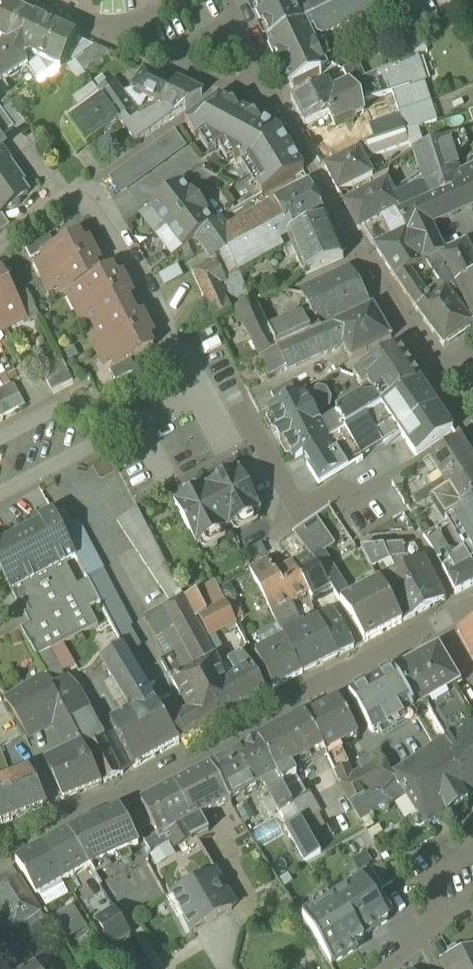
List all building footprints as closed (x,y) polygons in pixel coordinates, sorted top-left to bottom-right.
[(250,4),(269,43),(301,28),(289,0),(258,0),(250,4)] [(301,28),(304,27),(340,9),(335,0),(322,0),(303,9),(299,0),(289,0),(301,28)] [(303,9),(322,0),(299,0),(303,9)] [(304,27),(313,46),(392,7),(389,0),(359,0),(340,9),(304,27)] [(359,0),(335,0),(340,9),(359,0)] [(18,52),(34,20),(8,7),(0,25),(0,43),(5,45),(18,52)] [(76,40),(34,20),(18,52),(27,56),(53,68),(69,58),(68,55),(77,50),(76,40)] [(324,69),(313,46),(304,27),(301,28),(269,43),(291,90),(321,75),(324,69)] [(5,45),(2,51),(0,52),(0,69),(16,58),(18,52),(5,45)] [(75,62),(84,75),(93,69),(112,57),(94,48),(74,61),(75,62)] [(18,52),(16,58),(0,69),(0,87),(4,84),(26,70),(27,69),(25,61),(27,56),(18,52)] [(27,69),(26,70),(34,83),(55,69),(53,68),(27,56),(25,61),(27,69)] [(69,66),(69,58),(53,68),(55,69),(61,72),(66,68),(69,66)] [(343,72),(348,85),(349,86),(368,79),(360,58),(343,72)] [(392,94),(412,88),(424,84),(416,58),(414,59),(414,60),(379,75),(368,79),(349,86),(353,93),(358,105),(392,94)] [(84,75),(75,62),(69,66),(66,68),(78,85),(87,79),(84,75)] [(146,100),(159,107),(175,86),(144,72),(131,91),(146,100)] [(102,100),(119,123),(133,113),(124,101),(126,100),(122,94),(113,83),(98,94),(102,100)] [(10,93),(4,84),(0,87),(0,99),(10,93)] [(120,125),(135,146),(149,135),(185,111),(202,97),(176,84),(175,86),(159,107),(163,109),(139,121),(133,113),(119,123),(120,125)] [(329,116),(340,110),(333,97),(331,93),(327,84),(292,101),(292,102),(293,106),(304,127),(329,116)] [(430,102),(424,84),(412,88),(418,106),(430,102)] [(353,93),(349,86),(348,85),(331,93),(333,97),(340,94),(342,99),(353,93)] [(102,100),(98,94),(92,87),(73,101),(82,114),(102,100)] [(392,94),(399,117),(405,133),(418,129),(437,122),(430,102),(418,106),(412,88),(392,94)] [(131,91),(122,94),(126,100),(124,101),(133,113),(131,91)] [(131,91),(133,113),(140,111),(146,100),(131,91)] [(348,108),(358,105),(353,93),(342,99),(340,94),(333,97),(340,110),(348,108)] [(257,188),(262,196),(270,192),(304,172),(280,132),(263,123),(259,126),(255,119),(241,111),(237,114),(233,107),(219,99),(185,124),(196,141),(205,135),(215,152),(225,146),(234,162),(240,159),(244,167),(250,168),(258,182),(257,188)] [(86,148),(87,149),(120,125),(119,123),(102,100),(82,114),(69,124),(72,129),(86,148)] [(11,105),(1,112),(14,130),(16,133),(26,126),(11,105)] [(140,111),(133,113),(139,121),(163,109),(159,107),(140,111)] [(329,116),(304,127),(324,167),(358,150),(366,145),(376,142),(370,128),(364,115),(355,119),(354,117),(352,118),(348,108),(340,110),(329,116)] [(14,130),(1,112),(0,110),(0,140),(14,130)] [(376,142),(405,133),(399,117),(370,128),(376,142)] [(424,147),(418,129),(405,133),(408,145),(411,152),(413,151),(424,147)] [(174,132),(109,179),(119,194),(185,147),(174,132)] [(376,142),(366,145),(358,150),(359,151),(364,161),(408,145),(405,133),(376,142)] [(448,139),(452,151),(466,147),(463,135),(448,139)] [(421,174),(425,186),(432,183),(432,184),(446,179),(459,174),(452,151),(448,139),(424,147),(413,151),(421,174)] [(9,165),(12,162),(4,150),(4,145),(0,140),(0,171),(9,165)] [(373,176),(364,161),(359,151),(325,169),(338,194),(373,176)] [(9,165),(0,171),(0,216),(1,216),(8,211),(12,211),(20,206),(20,202),(28,197),(18,183),(20,181),(9,165)] [(446,179),(451,192),(438,197),(393,217),(363,233),(396,282),(426,265),(441,257),(444,255),(431,228),(472,208),(472,167),(459,174),(446,179)] [(425,186),(421,174),(393,193),(395,198),(425,186)] [(446,179),(432,184),(438,197),(451,192),(446,179)] [(150,207),(166,228),(200,202),(195,196),(193,198),(189,192),(182,183),(150,207)] [(275,202),(276,204),(285,224),(290,222),(294,232),(326,218),(309,183),(275,202)] [(393,217),(438,197),(432,184),(432,183),(425,186),(395,198),(393,193),(387,183),(355,200),(354,200),(344,205),(358,233),(391,217),(393,217)] [(205,209),(200,202),(166,228),(183,249),(195,239),(214,225),(207,216),(203,210),(205,209)] [(281,226),(285,224),(276,204),(228,231),(240,248),(281,226)] [(139,216),(155,237),(166,228),(150,207),(139,216)] [(10,228),(1,216),(0,216),(0,235),(10,228)] [(195,239),(212,263),(228,254),(240,248),(228,231),(221,220),(219,221),(214,225),(195,239)] [(297,261),(304,277),(344,260),(327,220),(295,234),(295,233),(294,232),(290,222),(285,224),(281,226),(240,248),(228,254),(238,275),(239,274),(282,251),(283,249),(290,245),(297,261)] [(183,249),(166,228),(155,237),(171,258),(183,249)] [(95,253),(92,246),(86,249),(84,244),(79,235),(56,247),(40,255),(43,261),(50,276),(95,253)] [(25,250),(31,260),(40,255),(56,247),(50,237),(25,250)] [(289,264),(297,261),(290,245),(283,249),(289,264)] [(444,255),(441,257),(448,272),(472,321),(472,263),(465,246),(444,256),(444,255)] [(100,275),(96,267),(93,262),(99,260),(95,253),(50,276),(58,291),(61,296),(74,290),(73,289),(100,276),(100,275)] [(238,275),(228,254),(212,263),(192,274),(201,295),(241,278),(239,274),(238,275)] [(157,257),(146,265),(151,274),(167,262),(163,257),(157,257)] [(441,257),(426,265),(432,275),(440,288),(435,292),(438,296),(430,302),(418,285),(417,284),(403,293),(416,312),(444,348),(472,328),(472,327),(455,301),(459,299),(446,273),(448,272),(441,257)] [(33,266),(41,281),(50,276),(43,261),(33,266)] [(396,282),(403,293),(417,284),(418,285),(432,275),(426,265),(396,282)] [(159,277),(165,288),(184,278),(178,267),(159,277)] [(128,286),(124,279),(119,282),(116,277),(112,268),(100,275),(100,276),(73,289),(74,290),(76,294),(83,309),(128,286)] [(312,314),(320,330),(371,306),(350,269),(305,290),(304,291),(302,293),(302,296),(311,314),(312,314)] [(3,323),(18,315),(23,312),(16,299),(3,273),(0,275),(0,317),(3,323)] [(58,291),(50,276),(41,281),(49,296),(58,291)] [(208,308),(247,291),(241,278),(201,295),(208,308)] [(133,309),(129,301),(126,296),(131,293),(128,286),(83,309),(91,324),(94,329),(133,309)] [(214,320),(235,311),(253,304),(247,291),(208,308),(214,320)] [(27,321),(29,324),(40,319),(27,293),(16,299),(23,312),(28,321),(27,321)] [(66,300),(73,314),(83,309),(76,294),(66,300)] [(255,303),(253,304),(235,311),(260,359),(261,358),(277,351),(268,332),(269,331),(255,303)] [(339,340),(351,362),(391,340),(373,309),(372,308),(332,328),(339,340)] [(91,324),(83,309),(73,314),(81,329),(91,324)] [(148,326),(145,319),(140,322),(137,317),(133,309),(94,329),(96,334),(104,349),(148,326)] [(23,312),(18,315),(22,324),(27,321),(28,321),(23,312)] [(311,314),(303,318),(311,336),(322,332),(320,330),(312,314),(311,314)] [(7,331),(22,324),(18,315),(3,323),(2,323),(7,331)] [(277,351),(311,336),(303,318),(302,317),(269,331),(268,332),(277,351)] [(154,349),(149,340),(146,335),(152,333),(148,326),(104,349),(111,364),(114,370),(131,361),(154,349)] [(332,328),(322,332),(311,336),(277,351),(261,358),(271,379),(287,371),(330,352),(339,340),(332,328)] [(87,339),(94,354),(104,349),(96,334),(87,339)] [(111,364),(104,349),(94,354),(102,369),(111,364)] [(376,398),(382,407),(421,384),(397,350),(353,376),(364,392),(365,393),(370,390),(376,398)] [(41,372),(46,382),(67,371),(62,361),(41,372)] [(110,372),(115,383),(136,372),(131,361),(114,370),(115,370),(110,372)] [(73,382),(67,371),(46,382),(51,393),(73,382)] [(271,395),(276,405),(298,394),(292,384),(271,395)] [(453,432),(421,384),(382,407),(400,434),(416,457),(453,432)] [(0,393),(0,406),(20,396),(14,386),(0,393)] [(319,390),(306,397),(271,415),(279,430),(275,432),(281,442),(284,441),(294,460),(303,456),(329,439),(319,423),(320,423),(315,414),(328,408),(330,400),(326,393),(319,390)] [(337,412),(347,429),(366,417),(382,407),(376,398),(370,390),(365,393),(364,392),(356,397),(358,400),(337,412)] [(268,410),(271,415),(306,397),(303,391),(298,394),(276,405),(268,410)] [(0,406),(0,411),(4,418),(25,407),(20,396),(0,406)] [(366,417),(383,444),(400,434),(382,407),(366,417)] [(319,423),(329,439),(344,430),(347,429),(337,412),(320,423),(319,423)] [(383,444),(366,417),(347,429),(344,430),(361,458),(383,444)] [(361,458),(344,430),(329,439),(346,467),(361,458)] [(320,483),(346,467),(329,439),(303,456),(310,468),(320,483)] [(443,485),(450,495),(439,501),(449,517),(448,517),(450,521),(453,520),(462,514),(461,512),(472,506),(472,464),(460,443),(429,462),(443,485)] [(392,486),(405,506),(411,502),(413,504),(443,485),(429,462),(392,486)] [(320,483),(310,468),(307,470),(319,489),(349,470),(346,467),(320,483)] [(206,487),(228,529),(261,512),(239,470),(206,487)] [(433,505),(439,501),(450,495),(443,485),(413,504),(416,510),(417,512),(432,504),(432,505),(433,505)] [(174,504),(196,546),(228,529),(206,487),(174,504)] [(439,501),(433,505),(445,525),(450,521),(448,517),(449,517),(439,501)] [(461,512),(462,514),(453,520),(472,552),(472,554),(472,506),(461,512)] [(127,515),(183,599),(184,598),(137,509),(127,515)] [(11,593),(66,564),(77,559),(67,541),(62,531),(54,516),(54,517),(53,515),(40,521),(41,523),(0,545),(0,572),(11,593)] [(171,604),(171,605),(183,599),(127,515),(117,523),(171,604)] [(310,555),(313,560),(323,553),(324,554),(335,546),(317,519),(295,535),(310,555)] [(62,531),(67,541),(84,532),(78,522),(62,531)] [(94,552),(84,532),(67,541),(77,559),(78,561),(94,552)] [(261,544),(243,553),(250,565),(267,556),(261,544)] [(403,546),(384,547),(390,560),(405,557),(403,546)] [(372,568),(390,560),(384,547),(374,548),(362,550),(361,550),(372,568)] [(109,621),(117,635),(130,628),(132,626),(103,571),(94,552),(78,561),(88,580),(109,621)] [(456,595),(472,586),(472,554),(472,552),(443,569),(456,595)] [(323,553),(313,560),(330,587),(341,604),(352,598),(324,554),(323,553)] [(310,555),(293,564),(310,593),(312,597),(330,587),(313,560),(310,555)] [(390,560),(396,572),(398,571),(412,565),(408,557),(405,557),(390,560)] [(416,584),(430,609),(445,601),(423,559),(412,565),(398,571),(407,588),(416,584)] [(272,615),(293,603),(276,572),(274,573),(268,562),(250,572),(272,615)] [(77,587),(66,564),(11,593),(17,604),(23,601),(29,613),(33,620),(38,618),(40,623),(39,623),(40,624),(37,627),(34,631),(34,637),(35,641),(29,644),(27,645),(35,659),(50,652),(63,645),(98,626),(89,609),(99,604),(87,582),(77,587)] [(293,564),(276,572),(293,603),(310,593),(293,564)] [(381,580),(403,623),(430,609),(416,584),(407,588),(398,571),(396,572),(381,580)] [(205,600),(220,592),(215,582),(196,592),(207,613),(211,611),(205,600)] [(380,583),(372,587),(364,591),(352,598),(341,604),(365,643),(402,623),(380,583)] [(362,587),(364,591),(372,587),(370,583),(362,587)] [(195,619),(198,618),(207,613),(196,592),(184,598),(195,619)] [(205,600),(211,611),(225,604),(220,592),(205,600)] [(161,661),(172,681),(215,658),(206,640),(195,619),(184,598),(183,599),(171,605),(171,604),(146,617),(157,639),(162,636),(169,648),(169,647),(173,654),(161,661)] [(236,601),(226,606),(235,623),(245,618),(236,601)] [(272,615),(282,634),(301,624),(302,624),(303,623),(293,603),(272,615)] [(226,606),(225,604),(211,611),(207,613),(198,618),(209,639),(215,636),(236,625),(235,623),(226,606)] [(21,629),(29,644),(35,641),(34,637),(34,631),(37,627),(40,624),(39,623),(40,623),(38,618),(33,620),(29,613),(24,615),(30,625),(21,629)] [(318,620),(338,656),(354,648),(336,618),(329,614),(318,620)] [(302,624),(301,624),(323,664),(338,656),(318,620),(303,626),(302,624)] [(302,674),(323,664),(301,624),(282,634),(284,638),(302,674)] [(458,632),(472,659),(472,624),(458,632)] [(141,647),(130,628),(117,635),(123,646),(127,654),(137,649),(141,647)] [(229,662),(215,636),(209,639),(206,640),(215,658),(228,681),(236,677),(228,663),(229,662)] [(255,653),(273,689),(302,674),(284,638),(255,653)] [(63,645),(50,652),(60,671),(62,674),(76,667),(63,645)] [(107,671),(112,680),(132,713),(155,701),(147,687),(127,654),(123,646),(107,655),(108,656),(108,671),(107,671)] [(439,646),(404,664),(408,669),(434,655),(438,656),(456,688),(462,684),(439,646)] [(156,682),(137,649),(127,654),(147,687),(156,682)] [(45,676),(47,678),(60,671),(50,652),(35,659),(45,676)] [(228,681),(241,707),(265,693),(252,667),(242,654),(229,662),(228,663),(236,677),(228,681)] [(416,711),(456,688),(438,656),(434,655),(408,669),(404,664),(393,670),(410,701),(414,708),(416,711)] [(172,681),(180,697),(198,732),(241,707),(228,681),(215,658),(172,681)] [(410,701),(393,670),(349,695),(373,737),(414,714),(411,709),(414,708),(410,701)] [(62,674),(60,671),(47,678),(52,688),(66,680),(62,674)] [(45,676),(30,686),(50,720),(53,718),(69,753),(83,747),(84,749),(88,747),(104,739),(89,712),(71,722),(67,714),(52,688),(47,678),(45,676)] [(67,680),(66,680),(52,688),(67,714),(85,704),(78,691),(67,680)] [(126,716),(132,713),(112,680),(107,683),(126,716)] [(27,734),(50,720),(30,686),(6,700),(27,734)] [(456,688),(416,711),(414,708),(411,709),(414,714),(417,718),(433,746),(472,723),(472,716),(471,713),(456,688)] [(180,697),(158,708),(179,743),(198,732),(180,697)] [(135,768),(179,743),(158,708),(155,703),(156,703),(155,701),(132,713),(126,716),(111,724),(135,768)] [(323,750),(326,755),(339,748),(359,738),(339,701),(306,718),(323,750)] [(89,712),(85,704),(67,714),(71,722),(89,712)] [(306,718),(295,724),(312,756),(323,750),(306,718)] [(433,746),(393,774),(397,781),(396,781),(405,795),(418,816),(413,819),(412,824),(415,829),(420,830),(425,826),(425,827),(472,798),(472,723),(433,746)] [(258,743),(282,786),(297,777),(294,774),(293,771),(290,772),(288,768),(312,756),(295,724),(294,724),(294,725),(258,743)] [(122,775),(104,739),(88,747),(105,783),(122,775)] [(258,743),(257,744),(244,751),(225,760),(244,795),(263,785),(268,787),(267,790),(280,813),(293,806),(291,802),(282,786),(258,743)] [(64,800),(102,785),(84,749),(83,747),(69,753),(47,764),(64,800)] [(349,803),(350,805),(396,782),(378,753),(357,764),(361,772),(353,776),(339,748),(326,755),(327,757),(339,783),(345,796),(346,796),(349,803)] [(293,771),(294,774),(327,757),(326,755),(323,750),(312,756),(288,768),(290,772),(293,771)] [(230,803),(244,795),(225,760),(211,768),(230,803)] [(211,768),(173,788),(184,806),(173,812),(181,827),(200,818),(230,803),(211,768)] [(47,806),(30,770),(0,782),(0,825),(47,806)] [(306,794),(297,777),(282,786),(291,802),(301,797),(306,794)] [(396,781),(396,782),(350,805),(359,822),(359,821),(360,822),(370,817),(370,816),(379,811),(380,813),(384,814),(387,812),(388,809),(387,806),(405,795),(396,781)] [(164,836),(181,827),(173,812),(184,806),(173,788),(141,804),(159,838),(164,836)] [(301,820),(303,824),(321,814),(311,796),(303,800),(301,797),(291,802),(293,806),(296,812),(296,811),(301,820)] [(128,811),(145,844),(159,838),(141,804),(128,811)] [(296,812),(293,806),(280,813),(283,819),(296,812)] [(120,810),(68,834),(89,868),(139,846),(120,810)] [(261,847),(285,832),(276,817),(252,832),(261,847)] [(191,842),(196,839),(209,833),(200,818),(181,827),(164,836),(167,840),(166,840),(173,852),(190,842),(191,842)] [(285,828),(305,865),(321,856),(303,824),(301,820),(285,828)] [(67,833),(53,841),(75,876),(89,868),(68,834),(67,833)] [(212,838),(209,833),(196,839),(199,844),(212,838)] [(164,836),(159,838),(145,844),(152,857),(166,849),(162,842),(166,840),(167,840),(164,836)] [(162,890),(166,898),(216,873),(199,844),(196,839),(191,842),(190,842),(173,852),(166,840),(162,842),(166,849),(152,857),(150,858),(148,865),(162,890)] [(61,884),(75,876),(53,841),(40,848),(61,884)] [(39,896),(61,884),(40,848),(15,862),(36,898),(39,896)] [(371,871),(383,891),(393,885),(381,864),(371,871)] [(383,891),(371,871),(368,867),(358,873),(363,882),(373,897),(383,891)] [(3,892),(19,880),(12,869),(0,877),(0,888),(3,892)] [(173,897),(191,932),(232,909),(216,883),(221,881),(220,880),(216,873),(166,898),(167,900),(173,897)] [(41,914),(19,880),(3,892),(24,926),(41,914)] [(302,919),(332,967),(357,951),(355,948),(364,942),(362,939),(389,923),(373,897),(363,882),(330,902),(331,904),(315,913),(314,912),(302,919)] [(61,884),(39,896),(46,909),(69,897),(61,884)] [(4,939),(24,926),(3,892),(0,894),(0,932),(4,939)] [(51,921),(64,943),(87,929),(73,907),(51,921)] [(124,925),(115,910),(97,921),(113,947),(131,937),(124,925)] [(443,968),(472,968),(472,951),(440,964),(443,968)] [(38,968),(54,968),(48,960),(37,967),(38,968)]
